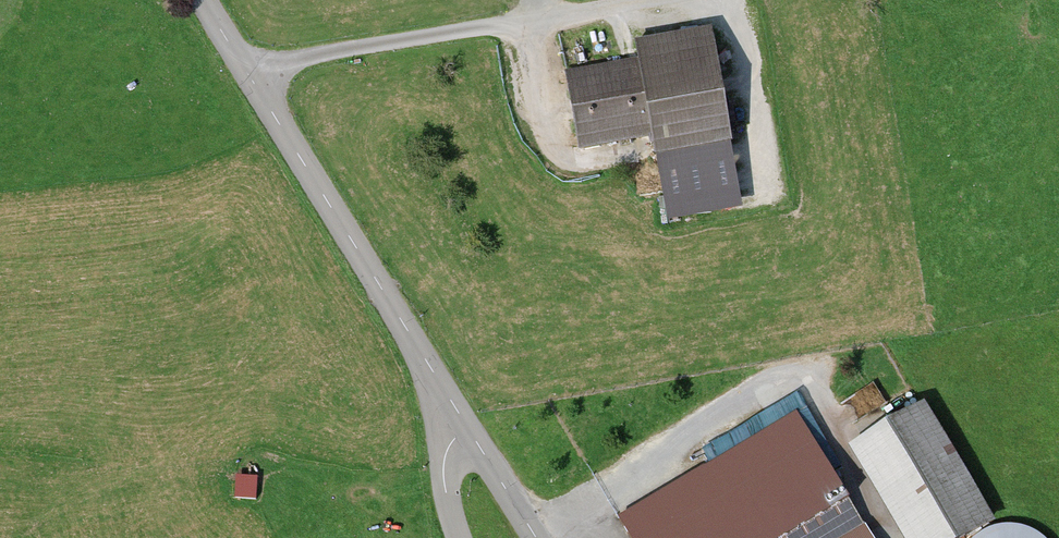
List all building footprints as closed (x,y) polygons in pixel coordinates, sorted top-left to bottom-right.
[(721,22),(642,40),(668,155),(747,138),(721,22)] [(640,58),(568,72),(583,147),(655,133),(640,58)] [(856,447),(911,537),(973,537),(1002,521),(931,402),(856,447)] [(624,520),(635,537),(875,537),(808,419),(624,520)] [(1027,512),(983,537),(1042,537),(1027,512)]
